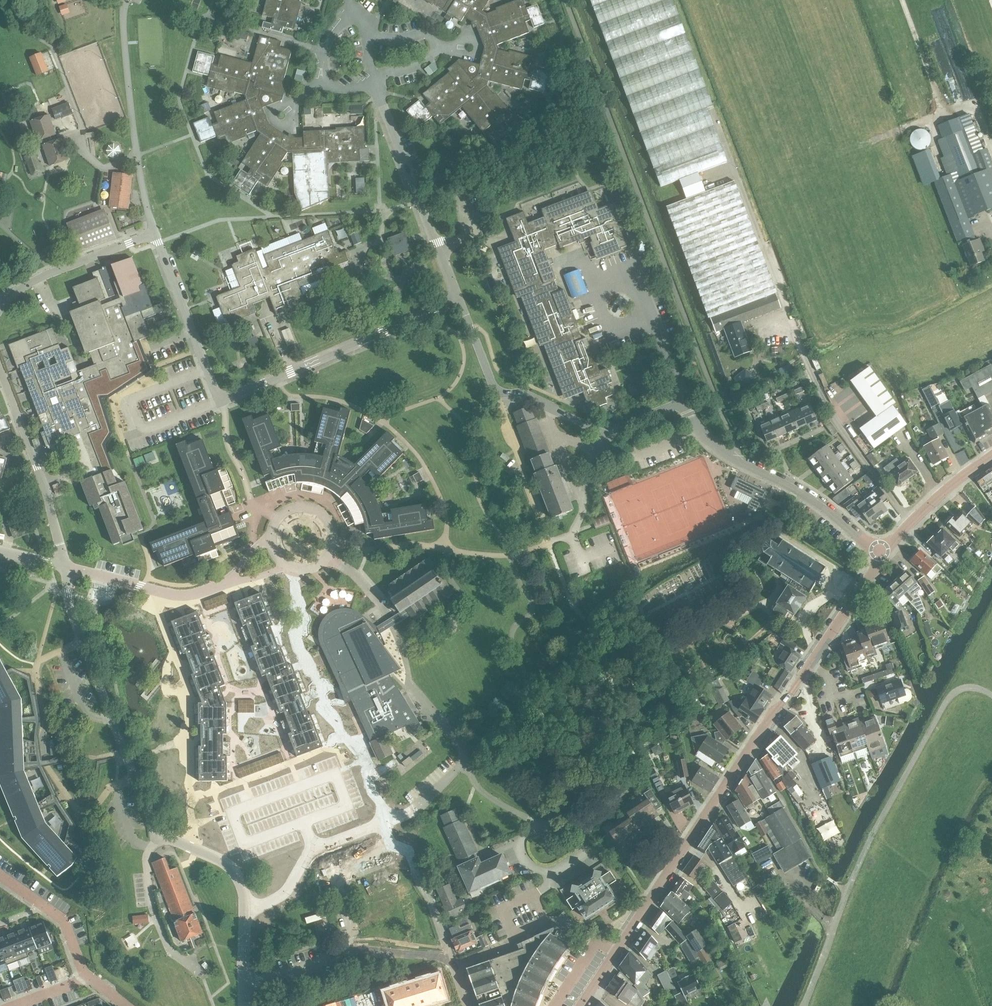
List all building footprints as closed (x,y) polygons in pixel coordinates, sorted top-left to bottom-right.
[(262,15),(274,18),(273,24),(264,22),(262,28),(282,33),(283,27),(295,30),(302,2),(300,2),(300,0),(267,0),(262,15)] [(417,102),(406,111),(419,127),(433,116),(440,125),(462,107),(483,132),(492,125),(496,129),(488,135),(499,148),(515,135),(504,122),(513,115),(495,93),(494,94),(487,86),(489,81),(522,90),(525,78),(531,80),(528,89),(545,93),(550,73),(534,69),(537,58),(509,50),(509,52),(499,50),(497,45),(529,32),(525,21),(530,19),(534,28),(544,24),(537,4),(526,8),(523,0),(517,0),(496,8),(496,10),(487,14),(483,11),(490,0),(424,0),(433,6),(434,4),(447,13),(461,22),(464,17),(472,22),(471,23),(473,28),(476,27),(484,48),(480,64),(460,59),(447,69),(450,72),(423,94),(430,103),(426,107),(420,100),(417,102)] [(727,161),(707,108),(713,105),(673,0),(590,0),(661,187),(727,161)] [(239,31),(237,38),(247,40),(249,33),(239,31)] [(283,84),(292,51),(280,47),(282,42),(260,36),(253,63),(221,55),(218,66),(212,65),(215,57),(198,53),(193,72),(210,74),(206,87),(234,94),(235,92),(245,95),(246,100),(214,112),(218,124),(213,126),(210,118),(194,124),(201,143),(217,137),(221,147),(248,137),(247,135),(256,131),(261,134),(242,163),(252,169),(249,174),(242,170),(232,184),(250,195),(259,181),(268,187),(284,163),(282,161),(287,153),(293,153),(295,193),(302,210),(330,199),(328,163),(360,161),(370,161),(370,149),(366,149),(364,126),(336,128),(336,130),(320,131),(303,132),(304,137),(294,138),(295,137),(290,133),(288,136),(269,124),(263,108),(282,100),(287,85),(283,84)] [(41,53),(29,57),(37,76),(49,71),(41,53)] [(52,109),(56,120),(61,118),(62,120),(74,115),(69,102),(52,109)] [(362,105),(350,106),(351,114),(363,113),(362,105)] [(37,142),(52,136),(57,135),(49,114),(30,121),(37,142)] [(911,136),(910,139),(910,142),(911,145),(913,147),(916,149),(918,150),(921,150),(923,150),(924,149),(926,149),(926,148),(928,147),(928,146),(930,145),(930,144),(931,141),(931,139),(930,137),(929,133),(927,131),(925,130),(922,129),(918,129),(915,130),(914,131),(913,133),(911,136)] [(963,245),(971,265),(984,260),(981,251),(984,250),(981,242),(980,239),(976,240),(967,217),(991,208),(991,163),(986,148),(972,153),(963,130),(943,138),(959,180),(954,182),(951,174),(934,180),(957,241),(961,239),(963,245)] [(42,145),(50,166),(70,159),(62,138),(42,145)] [(930,150),(917,155),(922,169),(935,164),(930,150)] [(35,152),(24,156),(31,176),(42,172),(35,152)] [(128,209),(132,175),(114,173),(110,207),(128,209)] [(683,189),(702,182),(698,173),(680,180),(683,189)] [(740,323),(781,307),(776,292),(777,292),(776,291),(734,181),(666,206),(708,318),(710,317),(715,332),(725,328),(735,356),(751,351),(744,333),(740,323)] [(686,198),(705,191),(702,182),(683,189),(686,198)] [(544,345),(564,399),(565,399),(583,392),(590,409),(607,403),(605,397),(613,395),(609,383),(612,382),(607,368),(599,371),(596,361),(599,360),(597,354),(593,355),(587,337),(582,339),(578,328),(579,327),(572,309),(575,308),(573,302),(570,304),(564,289),(559,291),(554,280),(556,279),(551,265),(554,264),(552,258),(548,259),(545,250),(559,244),(560,248),(578,241),(580,244),(585,242),(584,239),(590,236),(592,242),(590,242),(597,259),(622,250),(621,248),(627,246),(617,222),(623,220),(616,202),(599,209),(592,190),(542,209),(542,211),(544,217),(528,223),(524,212),(506,218),(515,241),(498,248),(517,298),(519,297),(519,298),(521,297),(540,346),(542,345),(542,346),(544,345)] [(263,192),(259,199),(267,204),(271,197),(263,192)] [(78,254),(116,239),(104,208),(67,223),(78,254)] [(218,296),(216,297),(220,308),(225,318),(226,318),(226,319),(228,324),(255,314),(255,312),(253,304),(263,300),(270,297),(276,315),(285,311),(286,315),(290,313),(291,313),(306,307),(305,304),(306,303),(299,282),(323,273),(324,277),(325,277),(325,278),(330,276),(336,274),(335,273),(336,272),(335,270),(340,268),(339,265),(349,261),(345,251),(339,253),(337,247),(335,248),(331,237),(328,231),(264,256),(269,267),(263,269),(256,249),(254,250),(254,249),(237,256),(239,262),(233,264),(234,264),(232,265),(240,287),(217,296),(218,296)] [(394,256),(412,250),(405,232),(388,239),(394,256)] [(51,329),(9,345),(18,369),(20,368),(25,380),(29,390),(31,397),(33,401),(45,431),(41,433),(42,436),(43,437),(47,448),(66,455),(66,454),(69,446),(72,445),(84,477),(81,478),(82,481),(81,482),(84,491),(91,507),(98,504),(100,507),(99,507),(114,545),(122,542),(123,544),(123,545),(134,540),(135,540),(134,540),(132,534),(144,529),(125,482),(118,485),(112,470),(111,470),(104,451),(102,445),(109,432),(108,429),(98,396),(108,395),(147,369),(137,341),(145,338),(150,336),(144,318),(146,318),(166,310),(165,306),(164,303),(153,307),(149,296),(144,284),(143,285),(142,283),(132,257),(128,259),(116,264),(92,273),(95,279),(91,280),(83,284),(73,288),(77,297),(78,301),(73,303),(76,310),(70,312),(72,317),(86,354),(90,353),(91,355),(95,365),(78,371),(74,361),(69,347),(62,350),(59,344),(57,345),(51,329)] [(575,298),(590,292),(581,268),(566,274),(575,298)] [(779,354),(779,346),(769,347),(769,351),(765,351),(765,355),(779,354)] [(991,391),(991,366),(991,364),(960,381),(965,391),(972,387),(983,407),(976,410),(973,404),(958,412),(975,443),(989,435),(987,433),(991,430),(991,411),(983,395),(991,391)] [(851,381),(870,408),(876,416),(862,426),(876,447),(906,425),(892,405),(895,403),(869,367),(851,381)] [(796,394),(799,393),(804,391),(802,386),(794,390),(796,394)] [(930,402),(938,399),(935,393),(928,396),(930,402)] [(939,406),(944,415),(943,416),(951,430),(961,424),(954,410),(950,400),(939,406)] [(799,407),(806,424),(817,420),(809,403),(799,407)] [(535,418),(534,414),(531,406),(513,413),(518,425),(516,426),(530,460),(536,473),(534,474),(551,519),(552,518),(552,519),(573,510),(574,510),(557,465),(556,465),(554,466),(550,454),(551,453),(537,417),(535,418)] [(796,429),(806,424),(799,407),(789,412),(796,429)] [(271,474),(273,481),(278,478),(284,476),(289,475),(295,474),(297,484),(301,483),(306,483),(311,484),(316,485),(320,486),(325,488),(329,490),(333,492),(337,495),(340,498),(347,492),(351,496),(354,500),(357,504),(360,509),(362,513),(364,518),(365,523),(366,528),(366,533),(374,532),(374,539),(434,529),(433,520),(428,521),(425,504),(391,510),(393,522),(384,523),(382,516),(380,509),(377,502),(374,496),(370,490),(366,484),(361,479),(370,470),(379,478),(403,453),(391,442),(395,438),(387,432),(355,465),(350,462),(345,459),(339,456),(351,410),(341,408),(340,412),(324,408),(315,442),(326,445),(323,457),(316,456),(309,455),(301,454),(294,455),(287,456),(280,457),(273,459),(270,451),(281,447),(269,414),(253,420),(252,416),(242,419),(264,476),(271,474)] [(786,433),(796,429),(789,412),(779,416),(786,433)] [(11,429),(6,417),(3,418),(2,415),(0,415),(0,433),(11,429)] [(776,437),(786,433),(779,416),(769,421),(776,437)] [(362,419),(360,429),(366,433),(374,426),(362,419)] [(767,442),(776,437),(769,421),(759,425),(767,442)] [(833,436),(838,432),(831,421),(825,425),(833,436)] [(948,457),(937,436),(943,433),(938,424),(926,430),(932,440),(932,441),(924,446),(933,464),(948,457)] [(206,522),(151,543),(154,552),(159,550),(165,565),(196,554),(197,557),(217,550),(215,546),(219,545),(224,543),(240,537),(236,525),(229,507),(223,492),(226,491),(218,470),(215,471),(203,440),(187,446),(186,441),(176,444),(206,522)] [(815,468),(834,454),(827,444),(808,459),(815,468)] [(874,465),(879,462),(872,452),(867,455),(874,465)] [(822,478),(841,463),(834,454),(815,468),(822,478)] [(918,472),(908,458),(900,464),(896,458),(884,467),(898,486),(918,472)] [(841,463),(822,478),(828,486),(847,471),(841,463)] [(847,471),(828,486),(835,494),(854,480),(847,471)] [(419,472),(413,476),(417,483),(423,480),(419,472)] [(865,482),(871,478),(868,473),(862,477),(865,482)] [(977,485),(989,503),(991,501),(991,475),(977,485)] [(752,498),(747,509),(744,514),(739,516),(741,522),(758,514),(769,492),(736,476),(730,488),(752,498)] [(866,499),(879,517),(888,510),(883,504),(888,500),(878,486),(869,492),(871,495),(866,499)] [(850,495),(845,489),(838,494),(831,499),(838,504),(850,495)] [(879,517),(866,499),(860,503),(855,496),(844,504),(849,510),(856,505),(870,523),(879,517)] [(974,522),(962,511),(955,519),(953,517),(953,518),(950,518),(947,521),(947,524),(960,537),(974,522)] [(607,514),(592,520),(596,530),(610,524),(607,514)] [(956,541),(943,529),(935,538),(933,537),(932,538),(930,538),(928,541),(928,542),(927,543),(941,557),(950,548),(953,551),(959,545),(956,542),(956,541)] [(826,568),(782,540),(778,546),(771,541),(765,542),(762,547),(763,553),(758,561),(766,566),(767,565),(782,574),(780,576),(786,580),(783,585),(786,587),(776,604),(777,604),(773,610),(785,618),(789,612),(794,615),(806,597),(799,593),(801,589),(806,592),(807,590),(811,592),(816,584),(822,588),(827,580),(821,576),(826,568)] [(964,559),(970,552),(972,550),(968,546),(959,554),(964,559)] [(930,559),(920,550),(911,561),(926,575),(932,569),(937,574),(942,569),(936,564),(937,563),(931,558),(930,559)] [(385,624),(378,628),(382,633),(387,630),(396,624),(401,620),(409,614),(413,620),(413,621),(439,603),(445,611),(450,607),(449,606),(451,604),(447,598),(454,593),(449,585),(445,579),(429,557),(389,584),(390,587),(396,596),(391,599),(392,599),(391,600),(400,613),(394,618),(385,624)] [(916,601),(912,605),(921,614),(925,610),(919,596),(915,591),(920,587),(906,571),(896,580),(916,601)] [(924,576),(918,580),(928,595),(934,591),(924,576)] [(897,609),(902,604),(908,600),(912,605),(916,601),(896,580),(882,593),(897,609)] [(206,607),(228,599),(226,593),(204,602),(206,607)] [(261,593),(234,603),(243,626),(240,627),(241,629),(244,628),(245,630),(245,632),(249,640),(252,639),(254,643),(254,645),(251,647),(262,677),(266,675),(280,713),(284,712),(286,719),(283,720),(288,732),(285,734),(285,735),(288,734),(297,757),(323,747),(311,714),(309,715),(303,700),(301,695),(303,694),(292,664),(288,666),(281,646),(279,647),(271,627),(273,626),(261,593)] [(319,631),(319,636),(320,642),(323,649),(337,679),(337,680),(340,687),(345,703),(346,703),(349,701),(351,699),(362,721),(362,723),(371,742),(369,742),(371,746),(375,755),(378,761),(379,761),(392,755),(393,754),(394,754),(385,736),(391,733),(398,730),(408,725),(414,735),(424,730),(421,725),(420,723),(394,682),(393,679),(390,680),(387,675),(393,672),(400,668),(384,646),(386,645),(382,635),(381,636),(379,631),(378,632),(375,634),(365,620),(366,619),(363,615),(362,615),(357,611),(353,609),(351,609),(348,608),(344,608),(339,609),(334,610),(330,613),(326,616),(324,619),(323,619),(322,622),(321,625),(319,631)] [(892,614),(898,630),(907,627),(901,611),(892,614)] [(198,612),(171,622),(184,654),(186,654),(189,663),(194,674),(191,675),(202,703),(198,703),(199,724),(201,724),(201,746),(199,746),(199,781),(228,781),(227,756),(230,756),(230,755),(227,755),(227,741),(223,741),(223,734),(227,734),(227,703),(226,703),(220,687),(226,685),(214,655),(211,657),(209,651),(208,650),(212,649),(207,636),(210,635),(210,634),(207,635),(198,612)] [(873,621),(882,647),(890,644),(881,618),(873,621)] [(799,627),(791,621),(782,634),(794,641),(799,633),(796,631),(799,627)] [(882,647),(873,621),(863,624),(865,630),(867,629),(869,635),(874,650),(875,649),(882,647)] [(928,622),(922,623),(928,638),(933,637),(928,622)] [(874,650),(869,635),(867,629),(865,630),(857,633),(859,638),(860,638),(863,646),(868,658),(869,658),(877,655),(875,649),(874,650)] [(790,671),(799,656),(793,651),(797,645),(784,637),(780,643),(785,647),(775,661),(790,671)] [(868,658),(863,646),(860,638),(859,638),(850,641),(859,668),(871,664),(869,658),(868,658)] [(848,672),(859,668),(850,641),(839,645),(848,672)] [(7,673),(6,671),(0,659),(0,783),(14,818),(15,821),(22,838),(47,864),(50,868),(58,876),(77,858),(67,846),(64,843),(46,823),(41,812),(39,807),(33,792),(24,772),(24,771),(24,767),(24,764),(24,755),(23,741),(22,719),(22,717),(21,699),(7,673)] [(782,693),(793,676),(781,668),(770,683),(782,693)] [(734,711),(738,716),(739,717),(745,712),(749,715),(747,718),(755,723),(767,705),(766,704),(772,696),(758,686),(763,680),(753,670),(746,681),(754,686),(742,704),(736,698),(729,702),(734,711)] [(881,671),(871,675),(873,680),(883,676),(881,671)] [(717,678),(708,683),(713,692),(720,705),(729,700),(723,687),(722,687),(722,688),(717,678)] [(904,689),(901,679),(876,688),(881,704),(899,698),(901,703),(908,701),(910,700),(912,698),(912,695),(912,693),(911,691),(909,690),(907,689),(904,689)] [(254,713),(254,700),(238,700),(238,713),(254,713)] [(714,725),(719,731),(727,740),(741,727),(729,712),(714,725)] [(804,751),(816,740),(802,725),(803,724),(796,716),(783,727),(804,751)] [(885,747),(875,716),(860,722),(858,718),(835,726),(832,716),(825,719),(832,741),(834,740),(840,757),(868,747),(870,752),(885,747)] [(893,727),(894,717),(887,717),(886,726),(893,727)] [(707,734),(691,737),(692,741),(701,747),(695,756),(711,766),(715,760),(719,763),(728,749),(708,736),(707,734)] [(795,757),(798,755),(781,736),(767,749),(773,757),(771,759),(779,766),(780,765),(783,768),(788,764),(793,770),(800,763),(795,757)] [(656,755),(663,751),(659,744),(652,747),(656,755)] [(760,760),(774,781),(782,775),(777,768),(768,755),(760,760)] [(240,779),(284,762),(282,756),(238,773),(240,779)] [(822,789),(827,786),(840,781),(830,757),(812,764),(822,789)] [(679,765),(682,778),(688,776),(686,763),(684,758),(678,760),(679,765)] [(764,800),(776,792),(756,760),(747,773),(764,800)] [(711,792),(719,779),(701,767),(693,780),(711,792)] [(657,775),(654,768),(648,771),(651,778),(657,775)] [(746,774),(735,790),(747,809),(749,808),(749,809),(754,806),(753,803),(761,799),(746,774)] [(658,777),(653,780),(652,780),(658,791),(664,788),(658,777)] [(675,789),(685,809),(694,804),(684,784),(675,789)] [(827,786),(822,789),(827,799),(832,797),(827,786)] [(648,799),(637,806),(648,822),(659,815),(656,810),(662,806),(651,789),(644,793),(648,799)] [(675,814),(685,809),(675,789),(665,794),(675,814)] [(740,828),(751,821),(738,800),(727,807),(740,828)] [(782,870),(810,854),(783,809),(784,808),(781,801),(767,809),(770,815),(765,818),(766,819),(761,821),(768,833),(778,851),(773,854),(768,846),(752,854),(757,864),(774,855),(782,870)] [(637,830),(638,829),(648,822),(637,806),(626,813),(630,818),(637,830)] [(463,818),(461,819),(456,808),(440,816),(446,827),(444,828),(459,861),(461,860),(463,865),(458,867),(473,898),(483,893),(480,887),(511,873),(502,853),(481,862),(479,856),(478,857),(476,853),(479,852),(463,818)] [(715,823),(726,840),(733,854),(745,847),(740,838),(727,816),(715,823)] [(641,834),(638,829),(637,830),(630,818),(620,825),(630,841),(641,834)] [(768,833),(761,821),(761,820),(755,824),(762,837),(768,833)] [(711,843),(721,837),(713,824),(697,849),(704,854),(709,847),(711,843)] [(620,848),(630,841),(620,825),(609,832),(620,848)] [(732,855),(721,837),(711,843),(709,847),(733,886),(746,878),(732,856),(732,855)] [(696,880),(707,864),(694,855),(683,871),(696,880)] [(170,870),(166,858),(152,863),(174,921),(181,942),(204,933),(196,913),(195,913),(178,867),(170,870)] [(779,866),(765,869),(767,879),(782,876),(779,866)] [(439,871),(432,874),(434,880),(441,877),(439,871)] [(573,885),(571,895),(570,898),(568,899),(566,900),(572,910),(572,909),(578,905),(586,918),(615,899),(607,886),(615,881),(611,873),(609,872),(608,872),(600,878),(601,872),(594,871),(593,875),(576,886),(573,885)] [(686,901),(690,894),(688,893),(693,886),(680,877),(671,891),(686,901)] [(709,878),(701,885),(714,899),(722,892),(709,878)] [(456,902),(452,893),(448,885),(438,889),(446,906),(443,908),(447,918),(467,909),(463,899),(456,902)] [(679,923),(691,910),(671,891),(660,906),(679,923)] [(711,897),(706,901),(715,913),(720,909),(711,897)] [(665,928),(680,945),(692,966),(701,962),(697,952),(688,939),(688,938),(686,936),(672,921),(659,908),(648,924),(659,935),(665,928)] [(148,914),(132,916),(133,924),(148,923),(148,914)] [(44,921),(29,927),(37,949),(52,943),(44,921)] [(326,922),(317,925),(319,931),(328,928),(326,922)] [(735,922),(728,924),(733,941),(741,939),(735,922)] [(459,925),(450,929),(454,938),(452,939),(457,952),(457,951),(461,953),(464,952),(465,948),(478,942),(470,923),(461,927),(459,925)] [(27,953),(37,949),(29,927),(19,931),(27,953)] [(541,994),(547,981),(554,968),(563,956),(572,944),(571,944),(568,942),(569,940),(569,938),(569,934),(568,932),(565,929),(563,928),(559,927),(557,927),(555,928),(517,944),(519,950),(467,968),(480,1005),(536,1005),(541,994)] [(697,929),(686,936),(688,938),(688,939),(697,952),(701,962),(703,964),(711,960),(707,954),(706,955),(702,949),(707,946),(697,929)] [(646,960),(653,947),(656,950),(657,950),(660,947),(658,943),(646,930),(634,948),(646,960)] [(27,953),(19,931),(8,935),(18,961),(29,957),(27,953)] [(482,948),(489,945),(484,934),(477,937),(482,948)] [(6,963),(7,965),(18,961),(8,935),(0,938),(0,946),(6,963)] [(643,997),(650,992),(645,984),(653,976),(630,952),(618,968),(634,985),(643,997)] [(716,962),(719,968),(726,965),(723,959),(716,962)] [(52,965),(45,968),(50,982),(58,979),(52,965)] [(667,993),(676,988),(666,970),(657,975),(667,993)] [(613,977),(612,977),(608,982),(610,983),(606,989),(628,1004),(629,1002),(634,1005),(641,1005),(644,1001),(623,974),(620,972),(617,977),(615,975),(614,978),(613,977)] [(683,992),(675,996),(679,1005),(683,1005),(688,1003),(685,996),(700,988),(693,973),(677,981),(683,992)] [(390,1005),(430,1005),(446,1001),(439,978),(386,994),(390,1005)]
